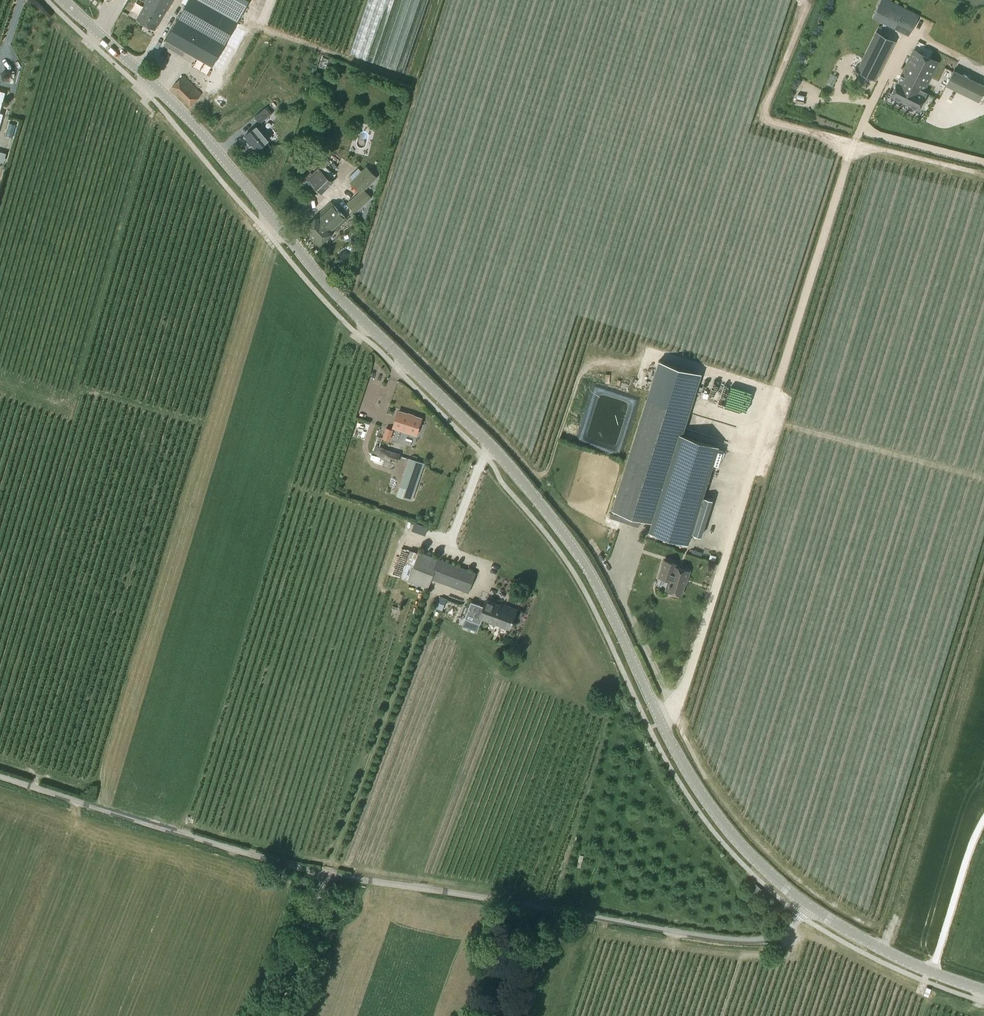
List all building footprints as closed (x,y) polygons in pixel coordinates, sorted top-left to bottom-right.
[(172,0),(146,0),(145,2),(146,3),(137,19),(155,29),(164,13),(165,14),(172,0)] [(180,20),(178,19),(167,40),(214,65),(225,44),(201,31),(206,21),(209,23),(221,0),(203,0),(202,1),(201,0),(184,0),(180,7),(186,10),(180,20)] [(918,15),(888,0),(881,0),(873,17),(908,34),(918,15)] [(875,32),(857,70),(875,79),(894,41),(875,32)] [(913,49),(890,96),(919,110),(926,96),(925,96),(927,92),(925,91),(939,62),(913,49)] [(946,89),(981,106),(983,99),(983,89),(954,74),(946,89)] [(190,105),(191,104),(202,94),(183,75),(172,85),(190,105)] [(266,107),(258,114),(255,117),(260,123),(272,113),(266,107)] [(258,150),(269,140),(257,125),(245,135),(258,150)] [(327,159),(308,178),(322,193),(333,181),(331,179),(336,175),(327,166),(330,162),(327,159)] [(355,211),(371,196),(365,189),(373,181),(363,170),(351,182),(361,192),(348,203),(355,211)] [(320,244),(347,218),(331,201),(304,228),(320,244)] [(718,448),(679,436),(678,435),(686,412),(646,400),(612,510),(652,522),(649,532),(688,544),(691,533),(703,496),(718,448)] [(416,435),(422,419),(399,411),(394,427),(416,435)] [(382,465),(390,467),(392,460),(398,461),(400,453),(392,451),(394,441),(390,440),(394,429),(386,427),(382,439),(384,440),(379,457),(384,458),(382,465)] [(409,457),(399,487),(415,492),(425,463),(409,457)] [(713,500),(703,496),(691,533),(701,536),(713,500)] [(415,521),(412,530),(426,535),(429,526),(415,521)] [(693,549),(691,553),(701,557),(703,552),(693,549)] [(475,574),(419,552),(408,581),(427,588),(431,579),(468,593),(475,574)] [(689,572),(674,567),(675,565),(664,561),(658,577),(669,581),(665,591),(681,596),(685,584),(689,572)] [(447,598),(441,596),(437,607),(443,609),(447,598)] [(509,629),(516,611),(505,608),(505,609),(485,602),(479,618),(509,629)]
